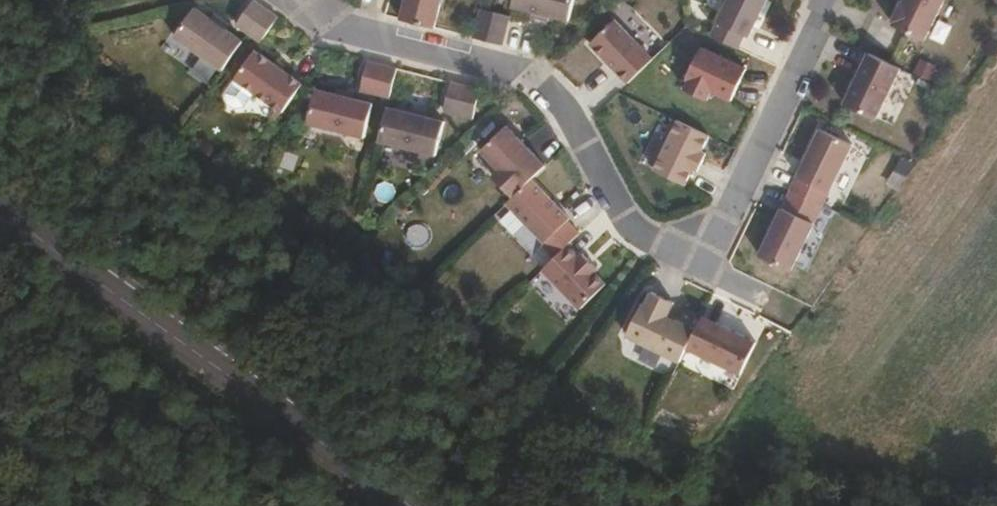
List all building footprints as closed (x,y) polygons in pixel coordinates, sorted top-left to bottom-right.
[(280,13),(261,0),(252,0),(238,20),(248,28),(262,36),(280,13)] [(441,0),(404,0),(401,14),(435,22),(441,0)] [(574,0),(512,0),(511,2),(571,14),(574,0)] [(764,0),(724,0),(707,36),(736,49),(741,36),(747,40),(764,0)] [(942,0),(904,0),(902,4),(898,3),(888,26),(921,44),(942,0)] [(223,65),(242,37),(226,25),(212,14),(194,2),(173,32),(223,65)] [(504,40),(512,12),(481,4),(475,32),(504,40)] [(228,21),(214,10),(212,14),(226,25),(228,21)] [(625,87),(649,62),(609,23),(586,48),(625,87)] [(303,79),(256,44),(236,74),(238,75),(256,88),(283,107),(303,79)] [(683,91),(705,101),(710,92),(729,102),(744,70),(699,49),(684,80),(687,82),(683,91)] [(871,122),(897,69),(866,54),(840,105),(871,122)] [(390,92),(398,63),(369,56),(362,85),(390,92)] [(256,88),(238,75),(226,89),(226,97),(236,104),(245,102),(256,88)] [(472,113),(479,84),(450,76),(443,107),(472,113)] [(364,135),(373,99),(316,84),(307,120),(364,135)] [(425,111),(426,106),(408,101),(407,107),(425,111)] [(436,151),(445,116),(425,111),(407,107),(388,103),(379,136),(436,151)] [(698,154),(706,137),(674,122),(649,174),(683,188),(690,172),(695,174),(703,156),(698,154)] [(542,170),(502,131),(477,155),(497,175),(490,182),(510,202),(526,185),(542,170)] [(824,208),(851,149),(820,133),(791,192),(824,208)] [(567,223),(566,222),(526,185),(510,202),(504,208),(543,247),(530,261),(543,273),(565,250),(578,237),(565,225),(567,223)] [(793,274),(824,208),(791,192),(760,259),(793,274)] [(604,286),(592,277),(596,272),(578,257),(576,261),(565,250),(543,273),(539,276),(581,313),(604,286)] [(687,352),(696,333),(674,323),(672,327),(665,322),(673,307),(650,296),(644,311),(640,308),(626,341),(680,367),(687,352)] [(755,346),(702,321),(696,333),(687,352),(741,378),(755,346)]
